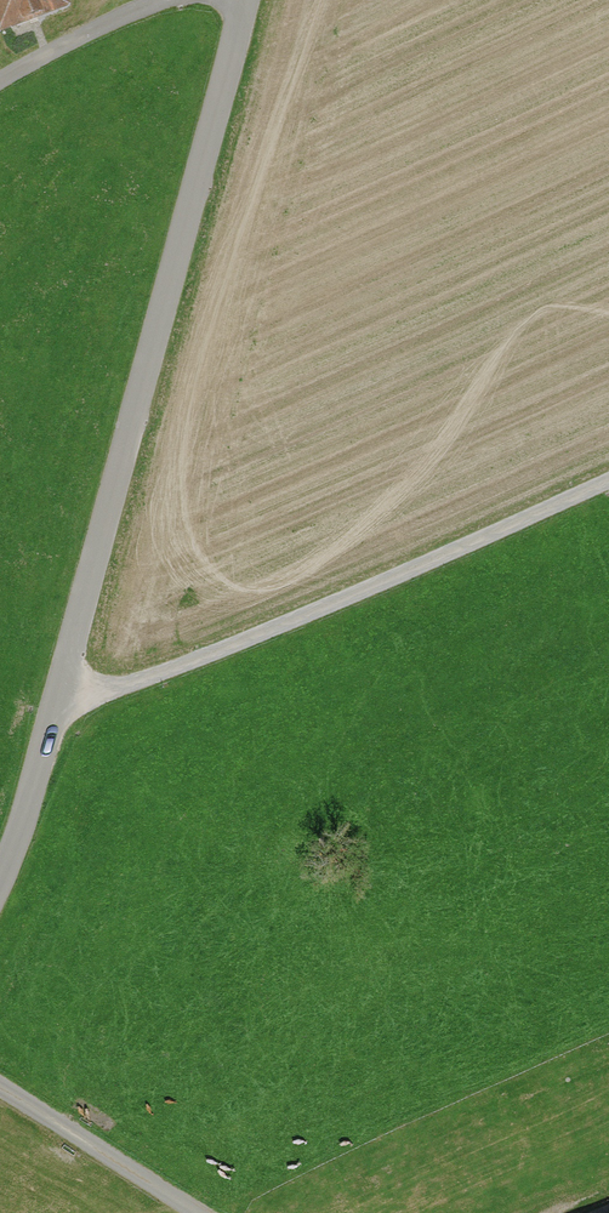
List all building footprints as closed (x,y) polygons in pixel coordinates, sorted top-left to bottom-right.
[(65,8),(62,0),(0,0),(0,31),(65,8)]
